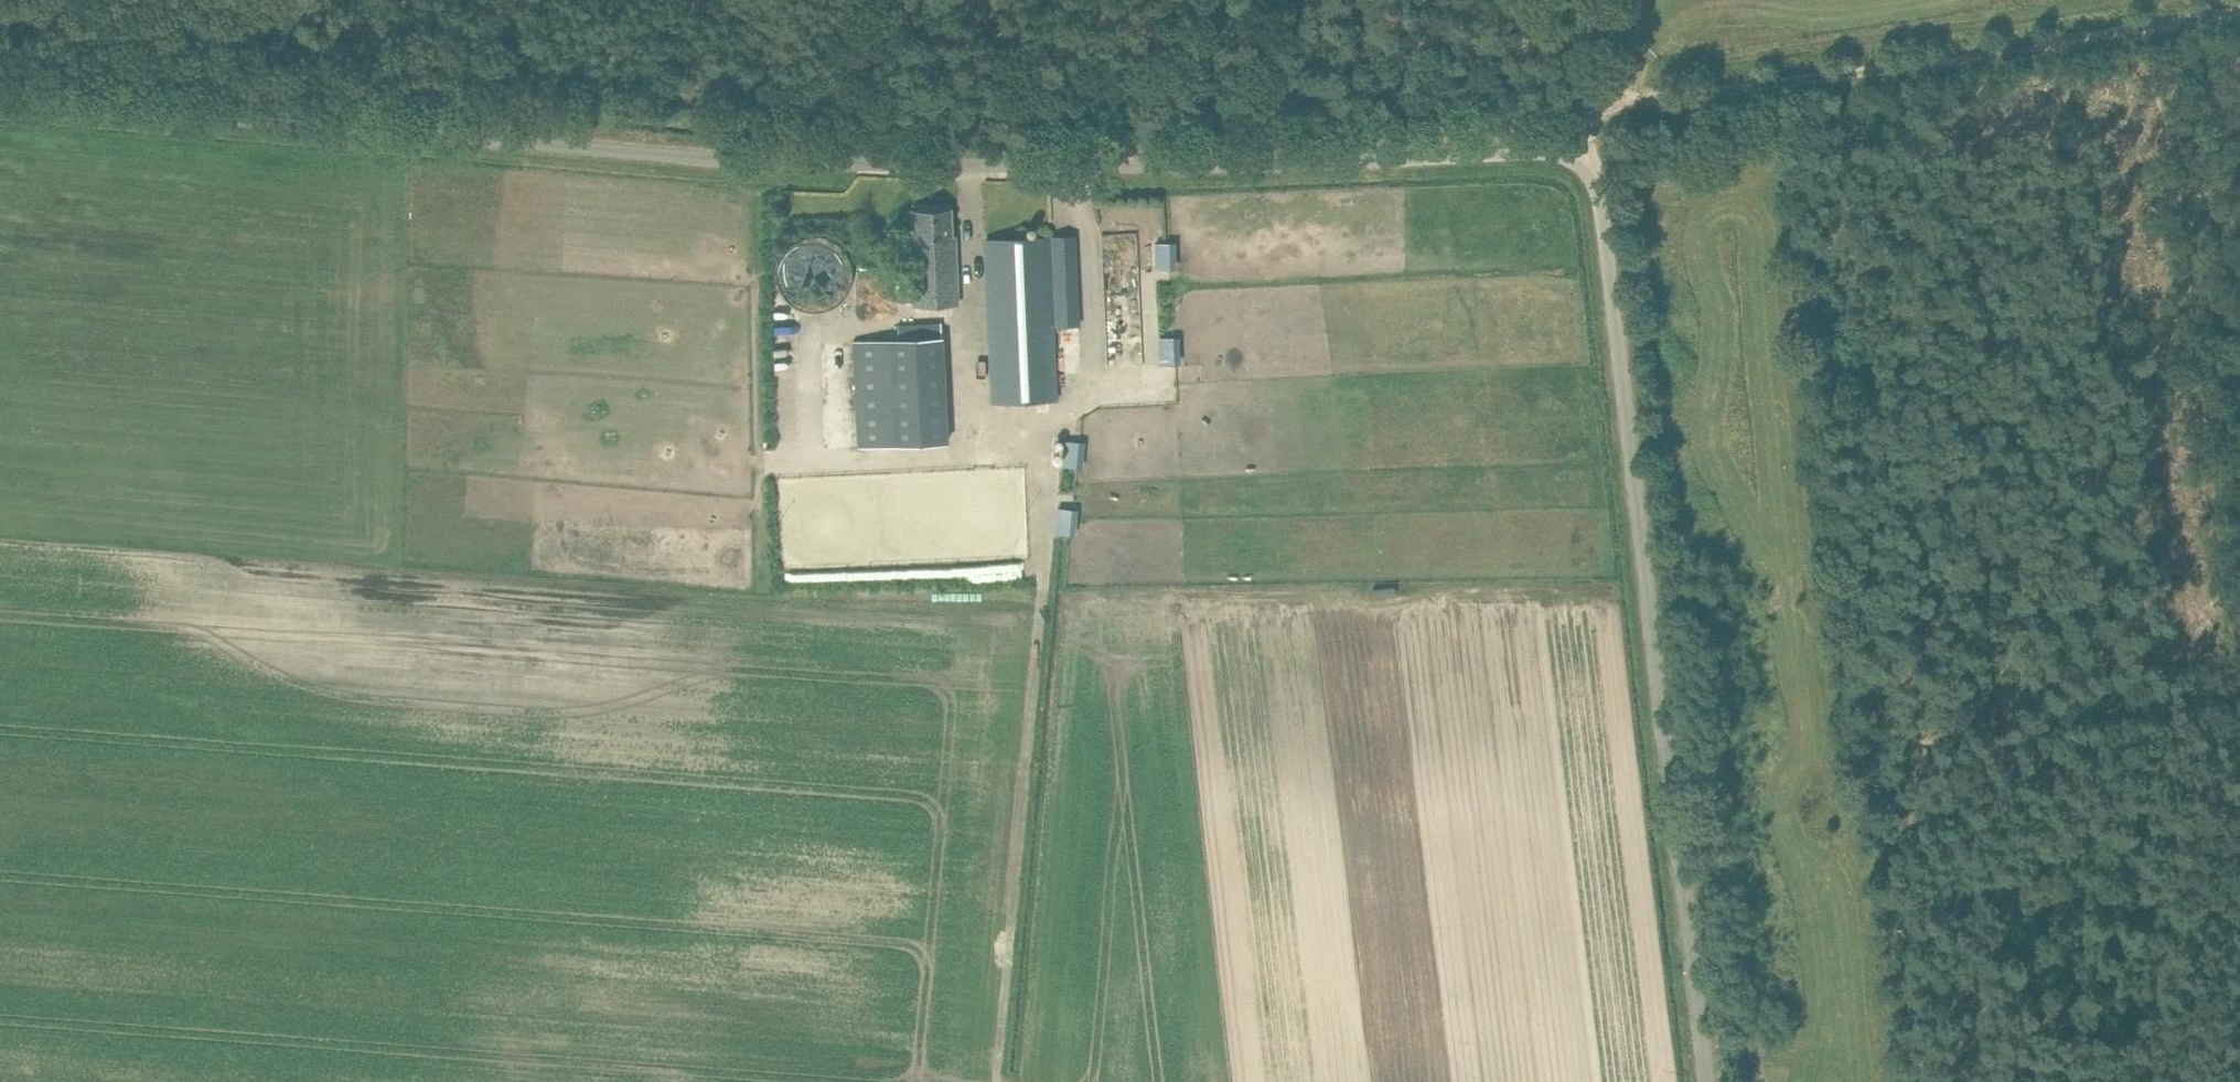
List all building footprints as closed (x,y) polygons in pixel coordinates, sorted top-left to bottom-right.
[(910,238),(913,306),(958,304),(955,236),(952,236),(951,208),(911,209),(912,238),(910,238)] [(776,270),(776,273),(776,276),(776,280),(777,283),(778,286),(779,289),(781,292),(783,295),(785,298),(787,300),(789,302),(792,304),(795,306),(798,308),(801,309),(804,310),(807,311),(811,311),(814,311),(817,311),(821,311),(824,310),(827,309),(830,308),(833,306),(836,304),(839,302),(841,300),(843,298),(845,295),(847,292),(849,289),(850,286),(851,283),(852,280),(852,276),(852,273),(852,270),(852,266),(851,263),(850,260),(849,257),(847,254),(845,251),(843,248),(841,246),(839,244),(836,242),(833,240),(830,238),(827,237),(824,236),(821,235),(817,235),(814,235),(811,235),(807,235),(804,236),(801,237),(798,238),(795,240),(792,242),(789,244),(787,246),(785,248),(783,251),(781,254),(779,257),(778,260),(777,263),(776,266),(776,270)] [(985,240),(993,402),(1056,400),(1053,326),(1079,324),(1075,235),(985,240)] [(1154,241),(1155,267),(1174,267),(1174,241),(1154,241)] [(852,340),(853,362),(855,446),(943,443),(942,345),(941,323),(897,325),(898,338),(852,340)] [(1158,363),(1178,362),(1177,335),(1158,336),(1158,363)]
